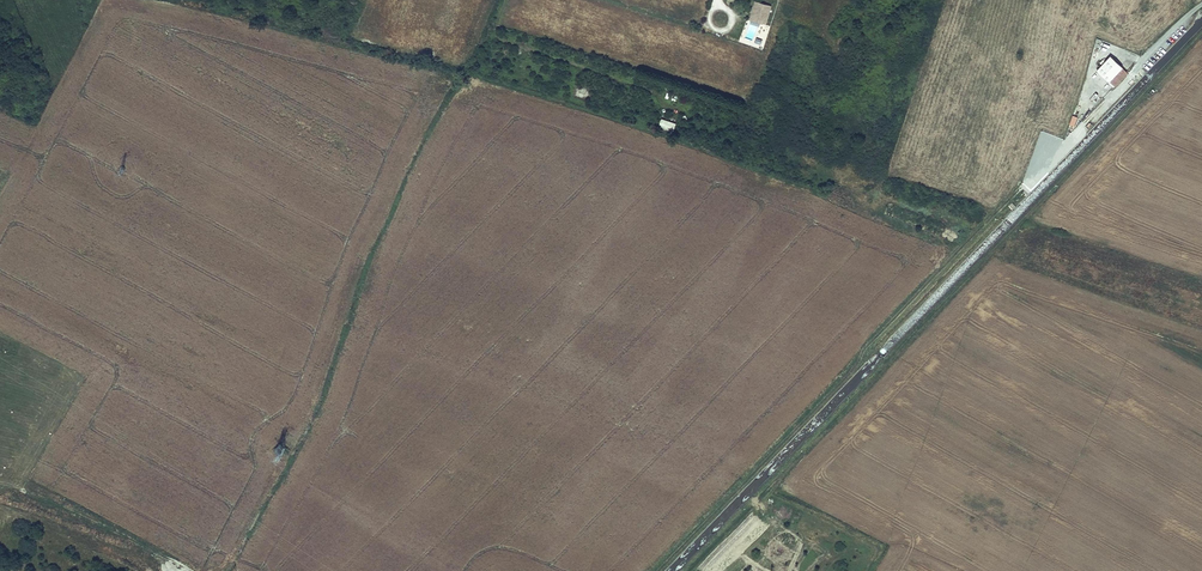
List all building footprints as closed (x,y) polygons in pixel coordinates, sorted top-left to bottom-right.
[(750,20),(765,24),(771,6),(755,1),(750,20)] [(758,27),(751,25),(746,38),(753,40),(758,27)] [(1106,84),(1122,68),(1111,57),(1097,70),(1099,71),(1096,74),(1106,84)] [(1074,127),(1077,117),(1071,115),(1068,125),(1074,127)] [(676,123),(661,119),(659,126),(673,131),(676,123)]
